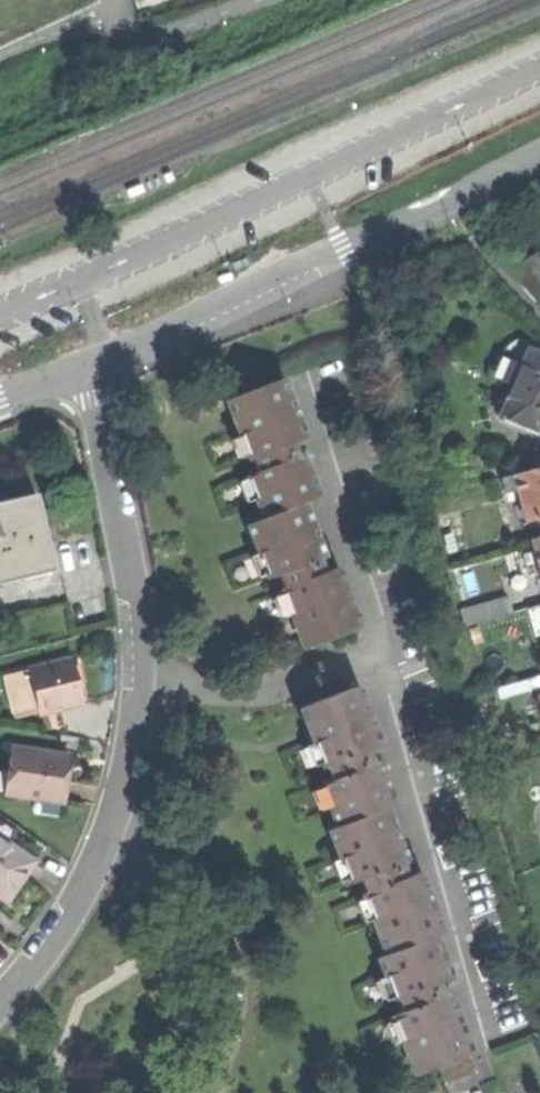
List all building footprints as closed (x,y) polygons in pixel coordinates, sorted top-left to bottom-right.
[(539,273),(539,251),(530,258),(539,273)] [(539,298),(539,273),(530,258),(508,274),(534,302),(539,298)] [(514,383),(528,350),(539,355),(539,346),(517,335),(504,347),(500,356),(501,374),(514,383)] [(539,434),(539,355),(528,350),(514,383),(500,418),(539,434)] [(257,499),(264,518),(302,504),(318,498),(302,455),(299,456),(294,443),(304,439),(281,379),(228,399),(241,434),(249,454),(250,459),(253,458),(255,464),(258,473),(248,476),(249,479),(257,499)] [(238,458),(249,454),(241,434),(230,438),(238,458)] [(539,518),(539,468),(513,476),(518,490),(527,522),(539,518)] [(506,494),(518,490),(513,476),(501,480),(506,494)] [(246,503),(257,499),(249,479),(238,483),(246,503)] [(52,565),(35,494),(0,502),(0,577),(52,565)] [(293,615),(306,648),(359,628),(336,569),(326,573),(320,559),(323,558),(302,504),(264,518),(249,524),(260,553),(268,573),(270,579),(281,575),(283,582),(286,588),(284,589),(285,594),(293,615)] [(539,570),(539,535),(531,538),(534,551),(538,565),(539,570)] [(526,568),(538,565),(534,551),(522,554),(526,568)] [(257,578),(268,573),(260,553),(249,557),(257,578)] [(282,619),(293,615),(285,594),(274,598),(282,619)] [(475,605),(480,621),(512,612),(507,596),(475,605)] [(37,704),(38,711),(82,701),(77,677),(72,658),(28,668),(37,704)] [(14,710),(37,704),(28,668),(5,674),(14,710)] [(329,805),(337,826),(383,808),(391,805),(375,762),(373,763),(367,749),(377,745),(354,685),(301,705),(314,740),(322,760),(324,766),(326,765),(328,771),(331,779),(321,783),(321,785),(329,805)] [(312,764),(322,760),(314,740),(304,744),(312,764)] [(12,747),(6,793),(62,800),(65,781),(68,755),(12,747)] [(319,809),(329,805),(321,785),(311,789),(319,809)] [(371,920),(385,955),(433,937),(440,934),(417,873),(407,877),(402,863),(404,862),(383,808),(337,826),(329,829),(340,857),(348,878),(350,883),(359,880),(361,888),(364,894),(362,894),(363,899),(371,920)] [(6,899),(20,878),(33,860),(0,838),(0,895),(6,899)] [(338,882),(348,878),(340,857),(330,861),(338,882)] [(361,924),(371,920),(363,899),(353,903),(361,924)] [(438,1067),(439,1069),(470,1057),(446,997),(444,997),(439,983),(449,979),(433,937),(385,955),(377,958),(384,977),(392,998),(393,1000),(396,999),(399,1006),(402,1014),(393,1017),(394,1021),(402,1042),(415,1075),(438,1067)] [(382,1002),(392,998),(384,977),(374,981),(382,1002)] [(392,1046),(402,1042),(394,1021),(384,1025),(392,1046)] [(439,1069),(445,1085),(475,1073),(470,1057),(439,1069)]
